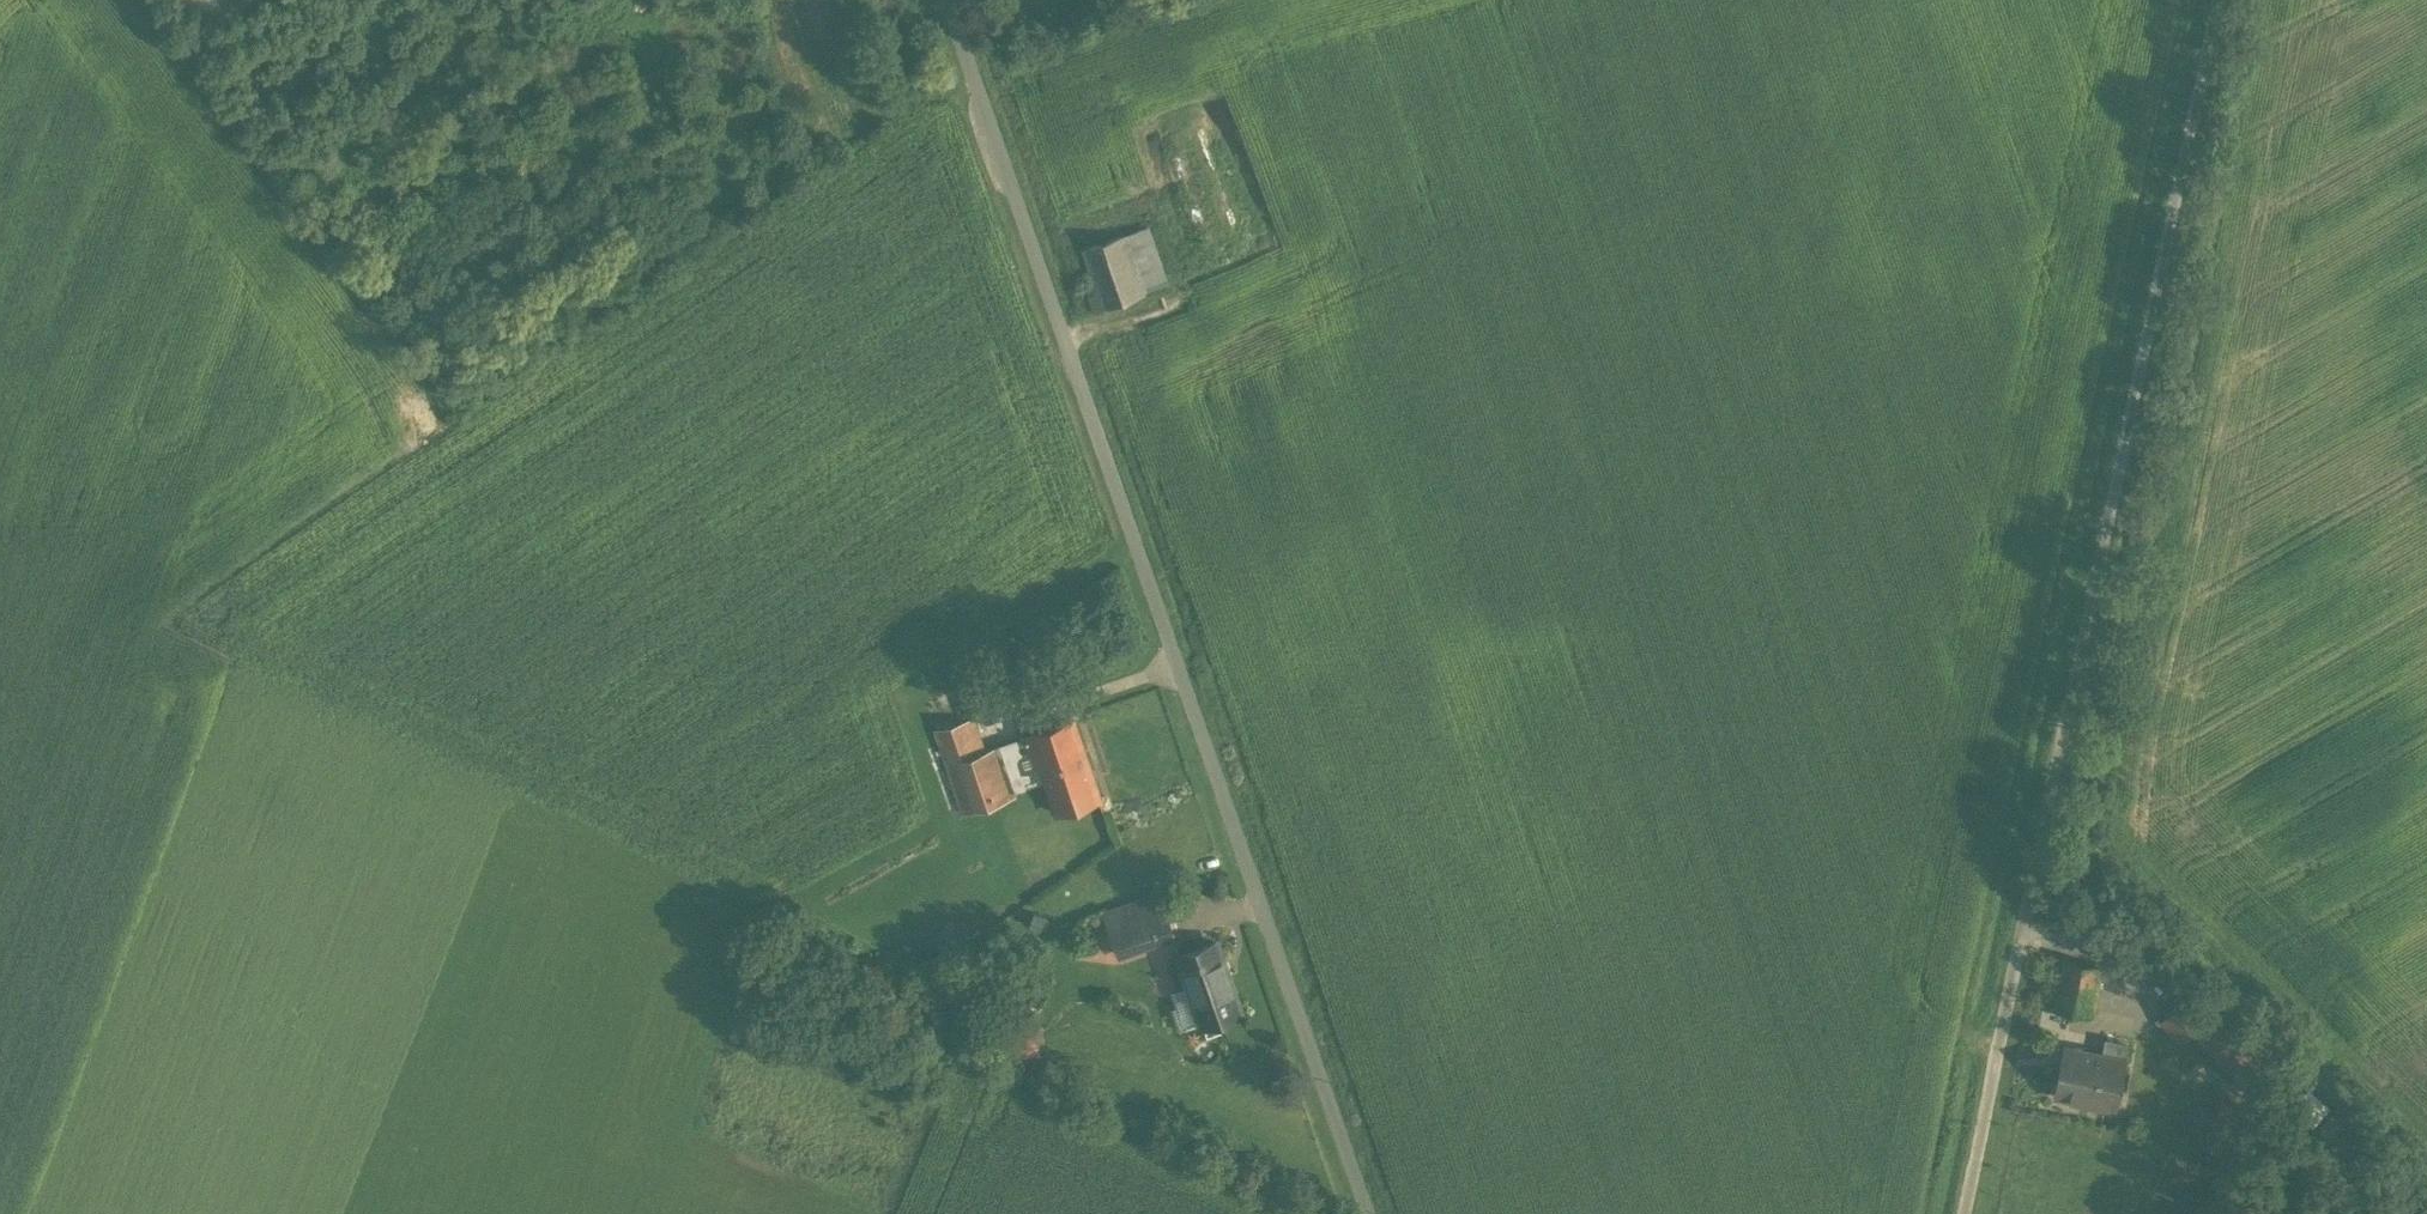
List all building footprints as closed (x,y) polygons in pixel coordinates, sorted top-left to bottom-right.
[(1147,226),(1123,234),(1142,290),(1166,282),(1147,226)] [(1123,234),(1084,247),(1096,282),(1104,307),(1143,294),(1142,290),(1123,234)] [(1096,282),(1085,286),(1094,310),(1104,307),(1096,282)] [(973,718),(936,731),(948,764),(985,751),(973,718)] [(1072,720),(1024,737),(1024,738),(1034,766),(1041,764),(1046,778),(1058,812),(1099,797),(1072,720)] [(1024,738),(999,747),(1014,789),(1046,778),(1041,764),(1034,766),(1024,738)] [(985,751),(948,764),(966,813),(1016,795),(1014,789),(999,747),(998,746),(985,751)] [(1159,898),(1107,916),(1121,955),(1143,947),(1137,929),(1166,919),(1159,898)] [(1166,919),(1137,929),(1143,947),(1172,937),(1166,919)] [(1241,1012),(1216,942),(1178,955),(1188,985),(1201,1022),(1202,1025),(1241,1012)] [(2100,966),(2063,958),(2053,1008),(2091,1015),(2100,966)] [(2200,980),(2160,1020),(2181,1041),(2192,1031),(2222,1002),(2200,980)] [(1188,985),(1173,991),(1178,1005),(1173,1007),(1181,1029),(1201,1022),(1188,985)] [(2126,1058),(2064,1046),(2063,1047),(2067,1048),(2064,1065),(2060,1064),(2054,1093),(2116,1105),(2126,1058)]
